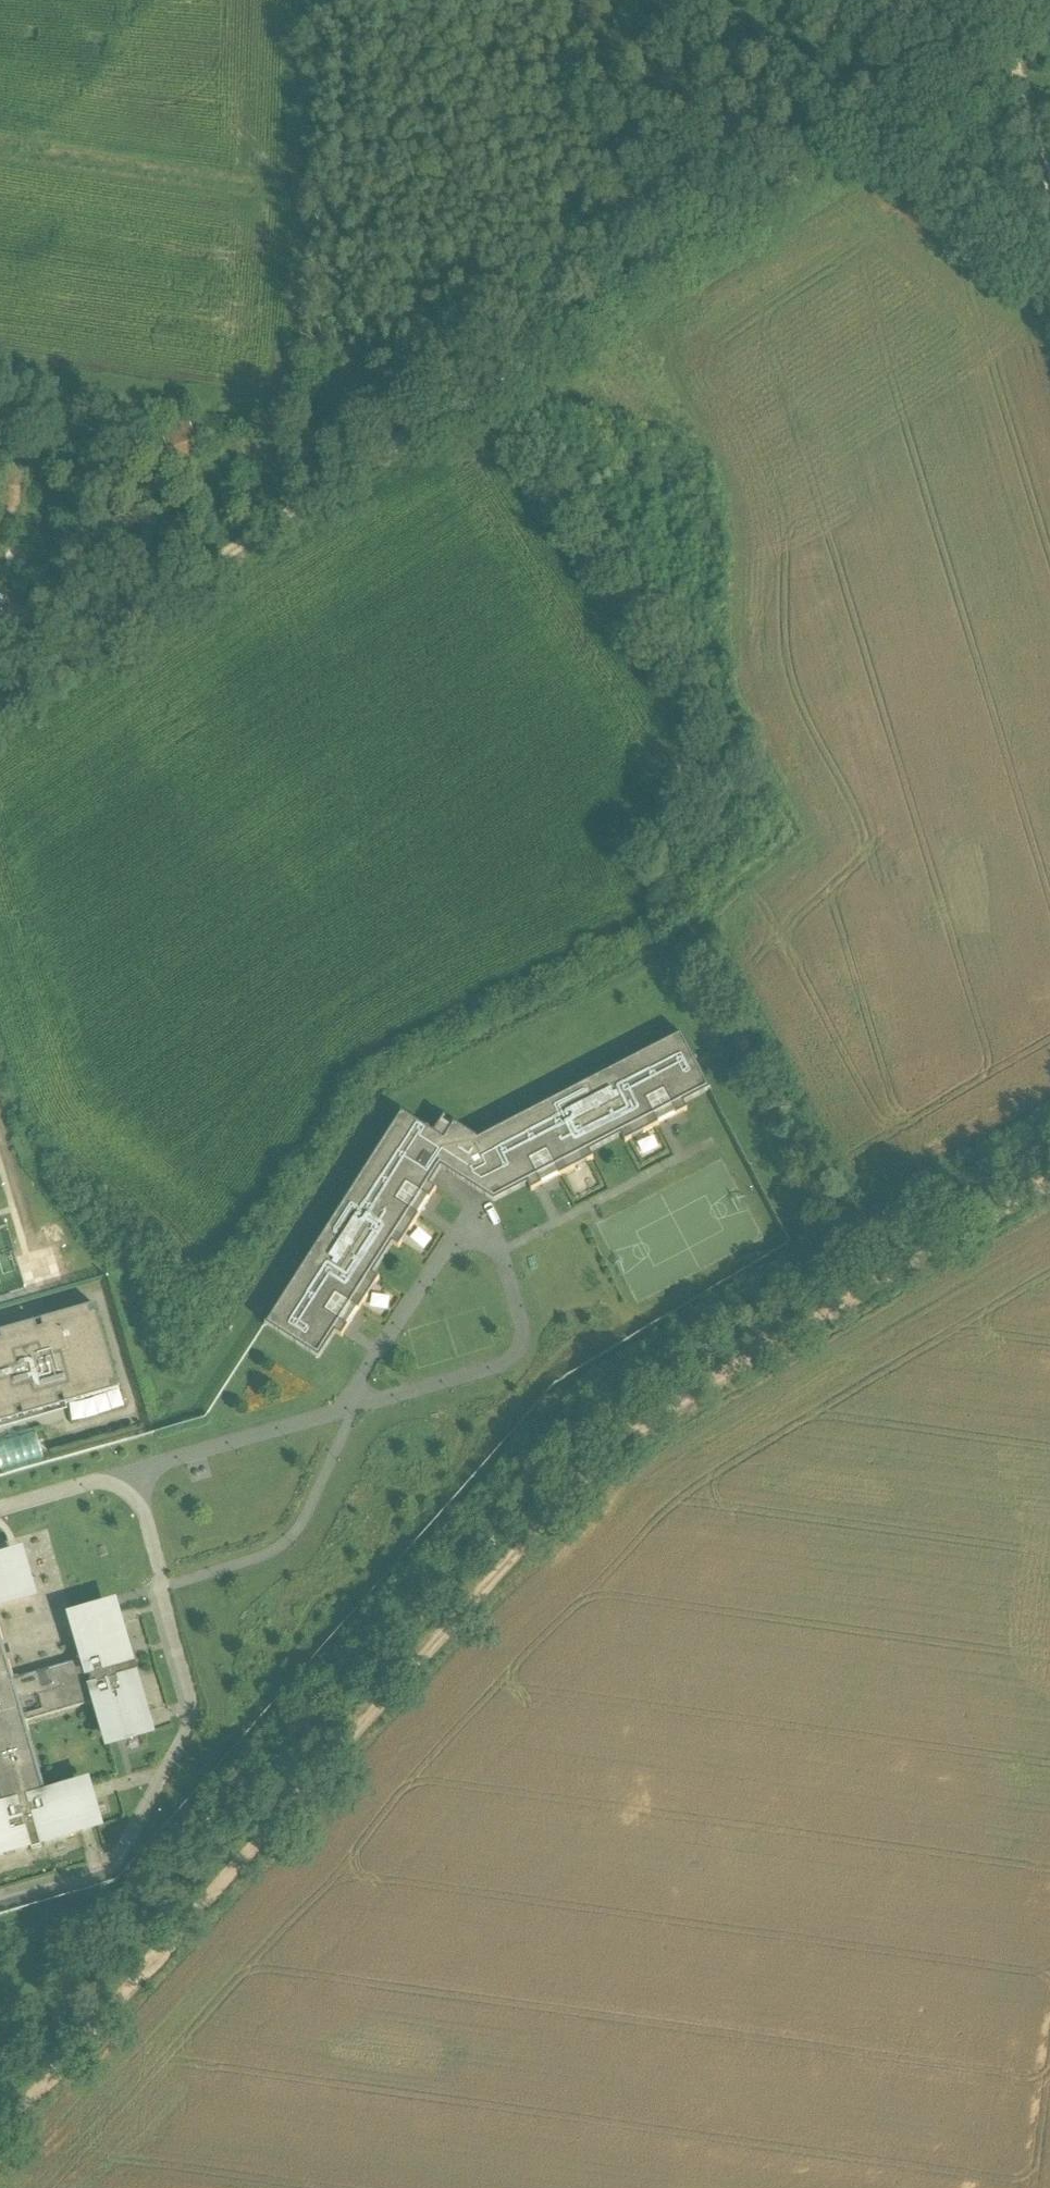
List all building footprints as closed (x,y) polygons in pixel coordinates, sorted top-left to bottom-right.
[(684,1104),(711,1090),(681,1033),(478,1139),(445,1117),(434,1133),(401,1112),(266,1324),(320,1359),(336,1333),(342,1338),(380,1279),(373,1275),(393,1244),(399,1248),(437,1190),(430,1186),(441,1168),(494,1202),(528,1185),(532,1191),(594,1159),(590,1152),(623,1136),(626,1142),(688,1111),(684,1104)] [(649,1155),(663,1151),(658,1135),(644,1139),(649,1155)] [(120,1389),(95,1305),(0,1333),(0,1424),(120,1389)] [(27,1597),(15,1555),(0,1559),(0,1605),(27,1597)] [(0,1642),(0,1799),(3,1808),(0,1809),(0,1854),(93,1827),(81,1785),(44,1796),(23,1723),(96,1701),(107,1738),(149,1726),(116,1611),(74,1623),(85,1660),(11,1681),(0,1642)]
